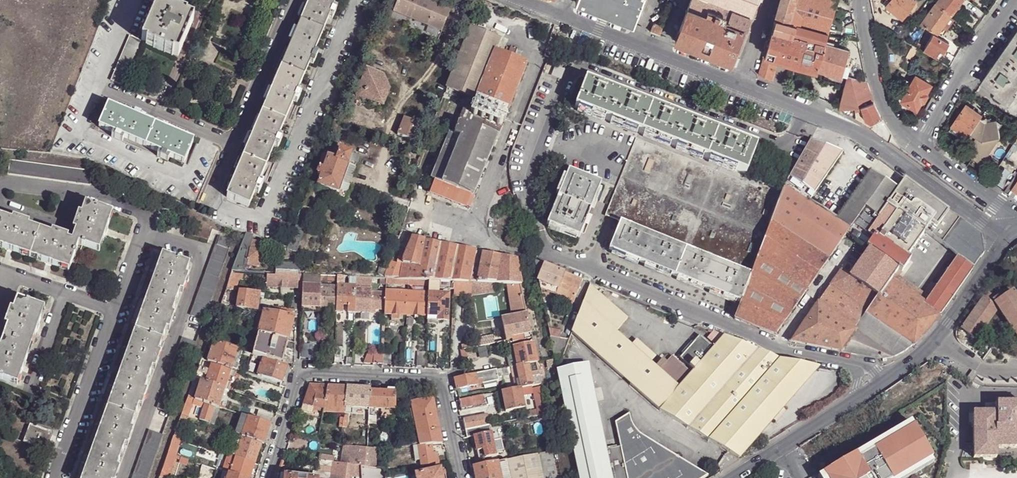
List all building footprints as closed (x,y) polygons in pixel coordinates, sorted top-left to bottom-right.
[(301,22),(324,31),(329,17),(334,6),(336,0),(310,0),(301,22)] [(393,11),(410,18),(441,31),(450,11),(423,0),(398,0),(393,11)] [(576,2),(605,13),(634,25),(639,11),(639,10),(641,5),(643,0),(576,0),(576,2)] [(751,17),(706,0),(690,0),(688,7),(675,41),(698,50),(733,64),(746,30),(751,17)] [(751,17),(758,0),(706,0),(751,17)] [(837,0),(788,0),(785,11),(781,12),(777,11),(772,28),(825,43),(826,40),(837,0)] [(777,11),(781,12),(785,11),(788,0),(780,0),(777,11)] [(887,5),(886,6),(902,17),(915,0),(890,0),(887,5)] [(961,0),(938,0),(936,3),(951,14),(961,0)] [(950,16),(951,14),(936,3),(922,23),(938,33),(944,24),(950,16)] [(158,5),(143,42),(146,44),(148,45),(148,46),(174,57),(175,56),(180,58),(195,21),(188,18),(189,17),(167,8),(166,9),(161,7),(158,5)] [(334,6),(329,17),(334,19),(338,8),(334,6)] [(410,18),(393,11),(391,18),(408,25),(406,28),(418,33),(423,35),(438,41),(441,31),(410,18)] [(953,17),(950,16),(944,24),(946,26),(953,17)] [(301,22),(292,43),(288,54),(282,69),(304,77),(310,64),(314,52),(324,31),(301,22)] [(491,31),(472,24),(470,28),(490,36),(491,31)] [(938,33),(955,43),(959,36),(945,28),(946,26),(944,24),(938,33)] [(456,98),(458,92),(469,97),(476,100),(479,92),(510,103),(519,80),(510,76),(513,68),(517,59),(514,58),(507,55),(496,51),(500,40),(490,36),(470,28),(444,93),(456,98)] [(777,58),(818,70),(818,68),(825,43),(772,28),(771,31),(766,49),(765,54),(777,58)] [(858,39),(856,30),(847,29),(845,37),(858,39)] [(1002,52),(981,82),(1008,100),(1016,88),(1016,31),(1002,52)] [(934,32),(923,49),(939,58),(944,51),(946,52),(951,42),(934,32)] [(146,44),(143,42),(131,38),(113,82),(128,89),(146,44)] [(288,54),(292,43),(287,41),(283,52),(288,54)] [(825,43),(818,68),(826,70),(842,76),(843,75),(847,76),(850,67),(845,65),(850,49),(848,49),(835,45),(825,43)] [(918,48),(912,44),(906,56),(911,59),(918,48)] [(516,52),(509,49),(507,55),(514,58),(516,52)] [(314,52),(310,64),(314,65),(319,54),(314,52)] [(770,80),(777,58),(765,54),(758,75),(770,80)] [(526,63),(517,59),(513,68),(523,71),(526,63)] [(551,76),(561,79),(564,70),(555,66),(551,76)] [(510,76),(519,80),(523,71),(513,68),(510,76)] [(304,77),(282,69),(263,114),(285,123),(294,102),(299,91),(304,77)] [(367,69),(356,95),(366,91),(369,94),(372,96),(376,96),(380,95),(382,93),(383,91),(388,93),(389,89),(383,75),(367,69)] [(908,83),(906,87),(908,89),(901,100),(916,109),(931,83),(916,75),(912,81),(910,84),(908,83)] [(873,101),(867,82),(848,77),(840,110),(856,116),(870,125),(888,139),(890,132),(873,101)] [(574,107),(638,132),(641,133),(652,104),(634,97),(601,84),(586,78),(574,107)] [(901,85),(906,87),(908,83),(910,84),(912,81),(905,78),(901,85)] [(299,91),(294,102),(298,104),(303,93),(299,91)] [(388,93),(383,91),(382,93),(380,95),(376,96),(372,96),(369,94),(366,91),(356,95),(383,106),(388,93)] [(510,103),(479,92),(476,100),(471,114),(502,126),(503,121),(505,122),(506,119),(504,118),(510,103)] [(469,97),(459,123),(466,125),(471,114),(476,100),(469,97)] [(711,146),(718,130),(704,124),(667,110),(652,104),(641,133),(685,150),(706,158),(711,146)] [(964,140),(981,117),(983,114),(967,104),(953,125),(959,129),(956,134),(964,140)] [(100,129),(114,135),(124,139),(146,148),(155,126),(109,107),(100,129)] [(279,136),(285,123),(263,114),(244,159),(266,169),(275,148),(279,136)] [(502,126),(471,114),(466,125),(459,123),(454,134),(454,135),(450,134),(444,151),(442,155),(427,192),(469,209),(502,126)] [(397,136),(414,143),(422,123),(404,117),(397,136)] [(981,117),(964,140),(970,145),(965,152),(975,158),(971,163),(983,171),(992,157),(991,151),(1001,137),(1000,130),(1003,125),(996,119),(988,123),(987,118),(983,119),(981,117)] [(950,130),(956,134),(959,129),(953,125),(950,130)] [(194,143),(155,126),(146,148),(160,154),(171,159),(184,165),(194,143)] [(706,158),(746,174),(758,145),(745,140),(718,130),(711,146),(706,158)] [(671,152),(743,180),(746,174),(706,158),(685,150),(641,133),(638,132),(636,138),(671,152)] [(279,136),(275,148),(279,149),(284,138),(279,136)] [(718,260),(751,273),(783,190),(774,186),(774,187),(759,181),(757,186),(743,180),(671,152),(636,138),(627,159),(605,215),(613,219),(620,221),(653,235),(685,248),(718,260)] [(810,141),(783,190),(812,200),(843,152),(810,141)] [(340,183),(350,154),(341,151),(342,149),(340,148),(336,160),(323,156),(317,175),(321,176),(317,185),(336,192),(337,192),(340,183)] [(171,159),(160,154),(158,158),(169,162),(171,159)] [(357,156),(350,154),(340,183),(348,186),(358,158),(357,156)] [(260,182),(266,169),(244,159),(228,198),(249,208),(256,193),(260,182)] [(585,223),(588,214),(592,203),(600,183),(568,170),(546,225),(579,238),(585,223)] [(740,302),(734,319),(776,336),(786,321),(846,233),(868,248),(850,275),(841,269),(799,330),(791,342),(841,351),(890,281),(889,280),(879,296),(851,277),(870,249),(867,246),(874,237),(877,239),(895,213),(886,207),(893,197),(892,196),(898,188),(871,170),(842,212),(812,200),(783,190),(751,273),(740,302)] [(905,180),(904,179),(898,188),(892,196),(893,197),(905,180)] [(948,212),(905,180),(893,197),(904,204),(901,208),(902,216),(925,232),(930,224),(936,228),(948,212)] [(260,182),(256,193),(260,195),(264,184),(260,182)] [(348,186),(340,183),(337,192),(336,192),(335,194),(335,196),(342,198),(344,197),(348,186)] [(904,204),(893,197),(886,207),(895,213),(877,239),(874,237),(867,246),(870,249),(851,277),(879,296),(889,280),(890,281),(898,270),(902,272),(910,260),(907,258),(925,232),(902,216),(901,208),(904,204)] [(78,244),(78,245),(99,252),(112,213),(85,204),(78,222),(76,221),(75,224),(77,225),(71,242),(78,244)] [(303,223),(305,224),(310,209),(302,205),(296,221),(303,223)] [(936,287),(924,304),(940,316),(973,269),(973,268),(983,254),(980,236),(953,216),(952,216),(948,212),(936,228),(930,224),(925,232),(957,257),(936,287)] [(78,245),(78,244),(71,242),(61,239),(61,237),(58,236),(57,238),(21,225),(21,223),(18,221),(17,224),(0,218),(0,248),(33,259),(69,272),(78,245)] [(653,235),(620,221),(608,250),(641,263),(653,235)] [(250,235),(244,234),(232,271),(241,271),(242,272),(243,264),(245,265),(256,267),(257,260),(261,261),(263,252),(258,252),(259,242),(249,240),(250,235)] [(674,276),(685,248),(653,235),(641,263),(674,276)] [(192,316),(205,321),(230,250),(227,249),(230,240),(220,237),(192,316)] [(404,257),(400,278),(408,279),(429,280),(453,281),(454,281),(469,282),(470,272),(474,250),(430,242),(423,241),(412,238),(410,244),(405,254),(404,257)] [(674,276),(706,288),(718,260),(685,248),(674,276)] [(390,261),(384,278),(387,278),(400,278),(404,257),(405,254),(400,252),(396,264),(390,261)] [(479,273),(478,282),(495,283),(504,283),(521,284),(516,258),(510,257),(482,252),(479,273)] [(109,405),(94,446),(82,477),(116,477),(117,475),(115,475),(128,440),(129,441),(131,437),(129,436),(141,402),(143,402),(144,398),(142,398),(155,363),(157,364),(158,360),(156,359),(169,325),(171,325),(172,322),(170,321),(182,286),(184,287),(186,284),(183,282),(190,265),(162,255),(149,293),(136,328),(121,369),(109,405)] [(706,288),(740,302),(751,273),(718,260),(706,288)] [(557,269),(535,261),(541,289),(574,302),(582,279),(557,269)] [(278,263),(278,266),(275,265),(275,273),(280,273),(281,273),(285,273),(297,274),(298,266),(295,266),(295,263),(278,263)] [(890,281),(924,304),(936,287),(931,283),(924,294),(899,276),(902,272),(898,270),(890,281)] [(232,271),(226,290),(235,290),(240,275),(241,271),(232,271)] [(469,282),(478,282),(479,273),(470,272),(469,282)] [(320,275),(303,274),(302,284),(320,285),(320,280),(320,275)] [(281,276),(268,275),(267,275),(267,286),(297,288),(297,286),(297,276),(285,276),(281,276)] [(349,284),(346,284),(345,304),(348,305),(347,312),(354,312),(355,276),(350,276),(349,284)] [(355,276),(354,312),(370,313),(370,309),(375,310),(385,310),(386,292),(371,291),(371,277),(355,276)] [(453,281),(429,280),(429,285),(428,288),(431,288),(436,288),(453,289),(453,281)] [(469,282),(454,281),(454,294),(471,295),(496,291),(495,283),(478,282),(469,282)] [(924,304),(890,281),(841,351),(877,358),(878,358),(887,358),(895,356),(904,353),(915,343),(940,316),(924,304)] [(521,284),(504,283),(511,316),(528,313),(521,284)] [(302,289),(302,297),(301,306),(312,306),(319,307),(320,285),(302,284),(302,287),(302,289)] [(337,284),(337,286),(336,311),(343,312),(343,305),(345,304),(346,284),(337,284)] [(337,286),(320,285),(319,307),(319,311),(336,311),(337,286)] [(628,319),(591,285),(584,303),(617,332),(628,319)] [(998,302),(1016,331),(1016,294),(1012,286),(1001,294),(995,299),(998,302)] [(984,292),(998,302),(995,299),(1001,294),(999,290),(995,292),(987,287),(984,292)] [(239,290),(236,307),(243,308),(249,309),(255,310),(258,292),(253,292),(239,290)] [(386,291),(386,292),(385,310),(385,314),(392,314),(391,319),(400,319),(400,314),(406,315),(407,292),(386,291)] [(975,333),(998,302),(984,292),(983,291),(961,322),(975,333)] [(428,293),(407,292),(406,315),(427,315),(428,293)] [(431,293),(428,293),(427,315),(427,319),(428,319),(428,323),(438,323),(438,320),(447,320),(449,294),(443,293),(439,293),(436,293),(431,293)] [(18,386),(31,350),(45,310),(18,299),(11,318),(9,316),(8,321),(10,321),(0,350),(0,380),(18,386)] [(584,303),(572,332),(661,411),(680,388),(661,371),(656,367),(651,363),(632,345),(617,332),(584,303)] [(215,322),(219,323),(220,323),(224,314),(222,313),(225,305),(220,305),(215,322)] [(282,315),(293,317),(296,317),(296,311),(282,309),(282,315)] [(259,330),(258,333),(288,340),(293,317),(282,315),(263,312),(259,330)] [(528,313),(511,316),(508,317),(512,336),(521,335),(532,332),(528,313)] [(512,339),(512,336),(508,317),(502,319),(506,340),(512,339)] [(561,331),(549,329),(551,336),(560,338),(561,331)] [(258,333),(253,354),(263,357),(267,358),(282,363),(288,340),(258,333)] [(725,336),(716,333),(711,339),(717,345),(725,336)] [(738,459),(819,368),(780,360),(774,357),(725,336),(717,345),(709,355),(706,352),(713,346),(700,335),(680,357),(695,371),(692,374),(680,388),(661,411),(738,459)] [(560,338),(551,336),(558,371),(569,340),(560,338)] [(636,341),(632,345),(651,363),(655,358),(636,341)] [(538,361),(534,342),(514,346),(516,355),(518,365),(529,363),(537,361),(538,361)] [(238,349),(214,343),(208,361),(212,362),(231,369),(231,367),(234,360),(238,349)] [(317,360),(318,344),(311,344),(309,344),(309,360),(317,360)] [(486,347),(478,349),(480,358),(488,357),(486,347)] [(243,351),(238,349),(234,360),(239,362),(243,351)] [(373,363),(383,364),(383,351),(374,350),(374,352),(373,363)] [(383,351),(383,364),(390,364),(391,351),(383,351)] [(373,363),(374,352),(368,352),(364,363),(373,363)] [(426,356),(426,353),(417,353),(417,365),(425,366),(425,362),(426,356)] [(516,365),(518,365),(516,355),(508,357),(510,367),(512,366),(516,365)] [(661,371),(680,388),(692,374),(673,357),(668,363),(661,371)] [(282,363),(267,358),(267,361),(261,376),(281,383),(288,364),(282,363)] [(656,367),(661,371),(668,363),(663,359),(656,367)] [(267,361),(262,360),(257,375),(261,376),(267,361)] [(529,363),(518,365),(516,365),(521,388),(533,385),(538,384),(534,365),(537,364),(537,361),(529,363)] [(205,382),(224,388),(231,369),(212,362),(209,369),(205,382)] [(558,371),(573,444),(574,450),(580,477),(612,477),(606,449),(598,413),(588,364),(558,371)] [(521,388),(516,365),(512,366),(513,372),(515,386),(516,389),(521,388)] [(198,366),(194,378),(201,380),(205,382),(209,369),(198,366)] [(513,372),(512,366),(510,367),(497,370),(499,380),(501,379),(500,374),(505,373),(513,372)] [(499,380),(497,370),(480,373),(481,378),(482,383),(499,380)] [(476,374),(465,376),(454,378),(457,388),(478,384),(477,379),(476,374)] [(205,382),(201,380),(200,383),(194,399),(204,402),(214,405),(218,407),(224,388),(205,382)] [(193,381),(187,397),(190,398),(196,382),(193,381)] [(322,418),(323,413),(324,410),(324,408),(328,386),(311,385),(302,411),(312,413),(311,416),(322,418)] [(533,385),(521,388),(516,389),(508,390),(502,391),(506,412),(506,411),(525,408),(525,406),(522,394),(534,392),(533,388),(533,385)] [(345,407),(347,387),(328,386),(324,408),(345,409),(345,407)] [(539,415),(546,413),(540,386),(533,388),(534,392),(538,411),(539,415)] [(370,408),(370,390),(370,388),(347,387),(345,407),(349,407),(354,407),(370,408)] [(395,409),(395,389),(387,389),(387,391),(370,390),(370,408),(392,409),(395,409)] [(491,397),(490,394),(459,400),(461,411),(488,405),(487,398),(491,397)] [(187,397),(180,416),(187,418),(192,404),(193,399),(190,398),(187,397)] [(996,397),(996,407),(973,407),(973,453),(996,453),(996,443),(1016,442),(1016,397),(996,397)] [(432,444),(442,443),(433,398),(411,402),(420,445),(432,444)] [(193,399),(192,404),(197,406),(202,408),(204,402),(194,399),(193,399)] [(214,405),(204,402),(202,408),(199,419),(208,423),(214,405)] [(218,407),(214,405),(208,423),(213,425),(219,407),(218,407)] [(199,419),(202,408),(197,406),(194,418),(199,419)] [(255,419),(271,424),(273,415),(258,411),(256,416),(255,419)] [(606,449),(612,477),(704,477),(708,475),(639,433),(630,413),(616,422),(621,446),(606,449)] [(236,434),(242,436),(248,417),(242,415),(236,434)] [(465,430),(490,425),(488,415),(463,420),(465,430)] [(180,416),(173,436),(180,439),(187,418),(180,416)] [(248,417),(242,436),(262,442),(264,443),(271,424),(255,419),(250,417),(248,417)] [(825,474),(913,421),(910,417),(817,472),(820,477),(827,477),(825,474)] [(913,421),(825,474),(827,477),(889,477),(929,454),(931,453),(913,421)] [(492,432),(490,425),(465,430),(467,438),(474,436),(492,432)] [(31,429),(27,443),(46,450),(51,436),(31,429)] [(163,436),(151,431),(134,477),(149,477),(163,436)] [(492,432),(474,436),(478,451),(484,450),(486,458),(496,456),(496,452),(494,440),(492,435),(492,432)] [(226,454),(228,454),(235,457),(242,436),(236,434),(233,433),(226,454)] [(173,436),(171,443),(179,445),(181,439),(180,439),(173,436)] [(242,436),(235,457),(255,464),(262,442),(242,436)] [(356,446),(368,449),(368,444),(341,439),(341,444),(345,445),(350,446),(356,446)] [(499,439),(494,440),(496,452),(504,451),(501,439),(499,439)] [(171,443),(167,453),(175,455),(179,445),(171,443)] [(434,456),(432,444),(420,445),(418,445),(417,446),(420,461),(421,466),(439,463),(438,456),(434,456)] [(376,455),(376,448),(368,449),(356,446),(350,446),(345,445),(342,462),(354,464),(362,465),(376,467),(376,455)] [(484,450),(478,451),(479,459),(486,458),(484,450)] [(552,451),(538,453),(543,477),(561,477),(552,451)] [(159,477),(164,477),(168,477),(174,458),(175,455),(167,453),(159,477)] [(538,453),(507,460),(511,477),(543,477),(538,453)] [(228,454),(223,471),(229,473),(235,457),(228,454)] [(929,454),(889,477),(898,477),(932,458),(929,454)] [(229,473),(243,477),(250,477),(255,464),(235,457),(229,473)] [(507,460),(497,462),(501,477),(511,477),(507,460)] [(342,462),(333,461),(331,467),(330,473),(330,477),(339,477),(342,462)] [(342,462),(339,477),(352,477),(352,474),(354,464),(342,462)] [(497,462),(473,467),(476,477),(501,477),(497,462)] [(362,475),(362,465),(354,464),(352,474),(357,475),(362,475)] [(384,468),(376,467),(362,465),(362,475),(363,477),(386,477),(385,472),(384,468)] [(441,472),(440,469),(416,474),(417,477),(443,477),(441,472)]
